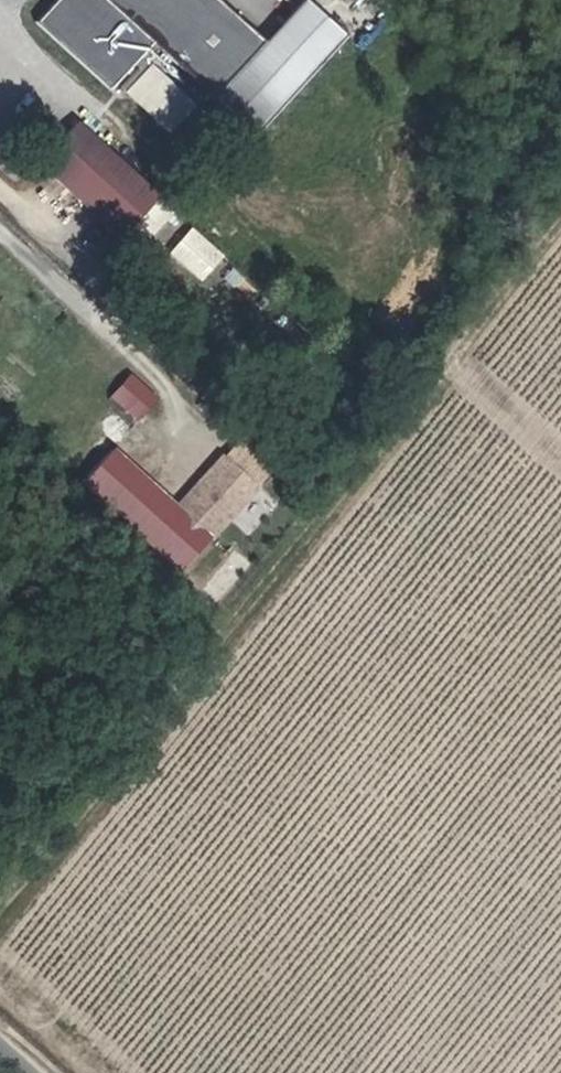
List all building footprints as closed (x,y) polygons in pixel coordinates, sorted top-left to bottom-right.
[(40,3),(113,72),(138,46),(143,50),(124,70),(175,119),(201,92),(144,39),(157,26),(264,127),(353,33),(317,0),(290,0),(264,29),(233,0),(43,0),(40,3)] [(95,120),(57,160),(137,236),(175,196),(95,120)] [(133,373),(113,394),(139,419),(159,398),(133,373)] [(121,449),(91,481),(186,568),(264,483),(233,456),(186,508),(121,449)]
